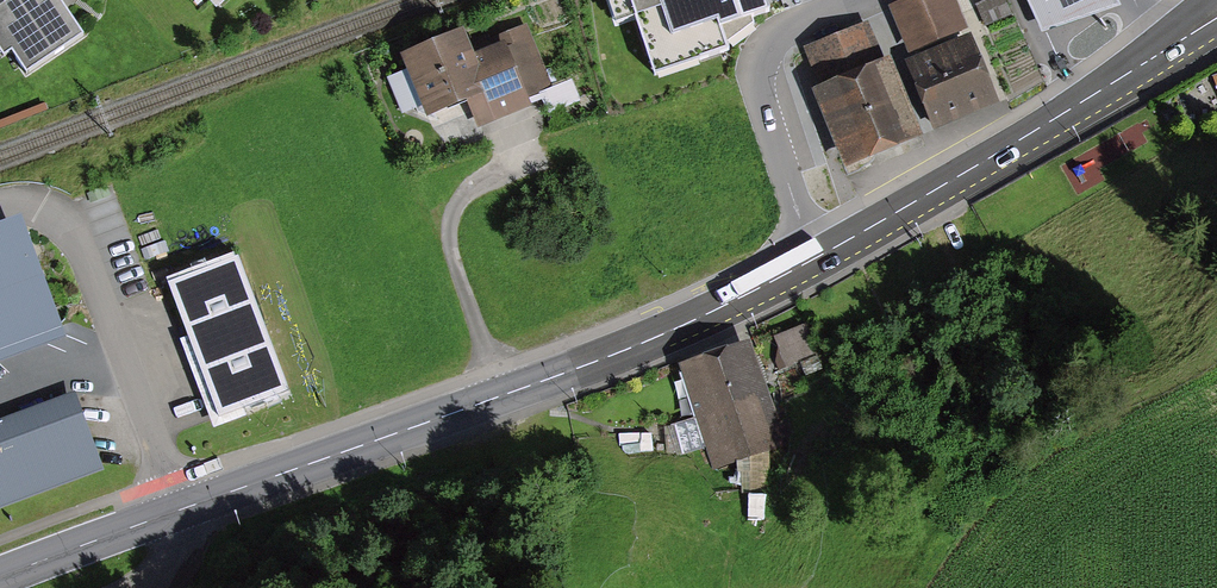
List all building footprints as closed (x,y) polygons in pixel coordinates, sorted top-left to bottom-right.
[(4,66),(12,61),(27,82),(83,45),(53,0),(0,0),(0,60),(4,66)] [(224,13),(238,0),(213,0),(224,13)] [(654,75),(727,50),(719,28),(767,12),(763,0),(609,0),(617,24),(635,18),(654,75)] [(894,14),(911,53),(966,30),(953,0),(927,0),(894,14)] [(1042,38),(1120,12),(1114,0),(1025,0),(1042,38)] [(469,37),(417,59),(441,114),(469,102),(485,139),(562,106),(530,33),(477,56),(469,37)] [(868,33),(803,60),(849,168),(914,141),(868,33)] [(973,47),(913,73),(940,135),(1000,109),(973,47)] [(60,332),(18,220),(0,227),(0,354),(60,332)] [(236,257),(171,281),(219,412),(284,388),(236,257)] [(758,354),(682,373),(707,470),(782,451),(758,354)] [(0,422),(0,503),(99,466),(73,396),(0,422)]
